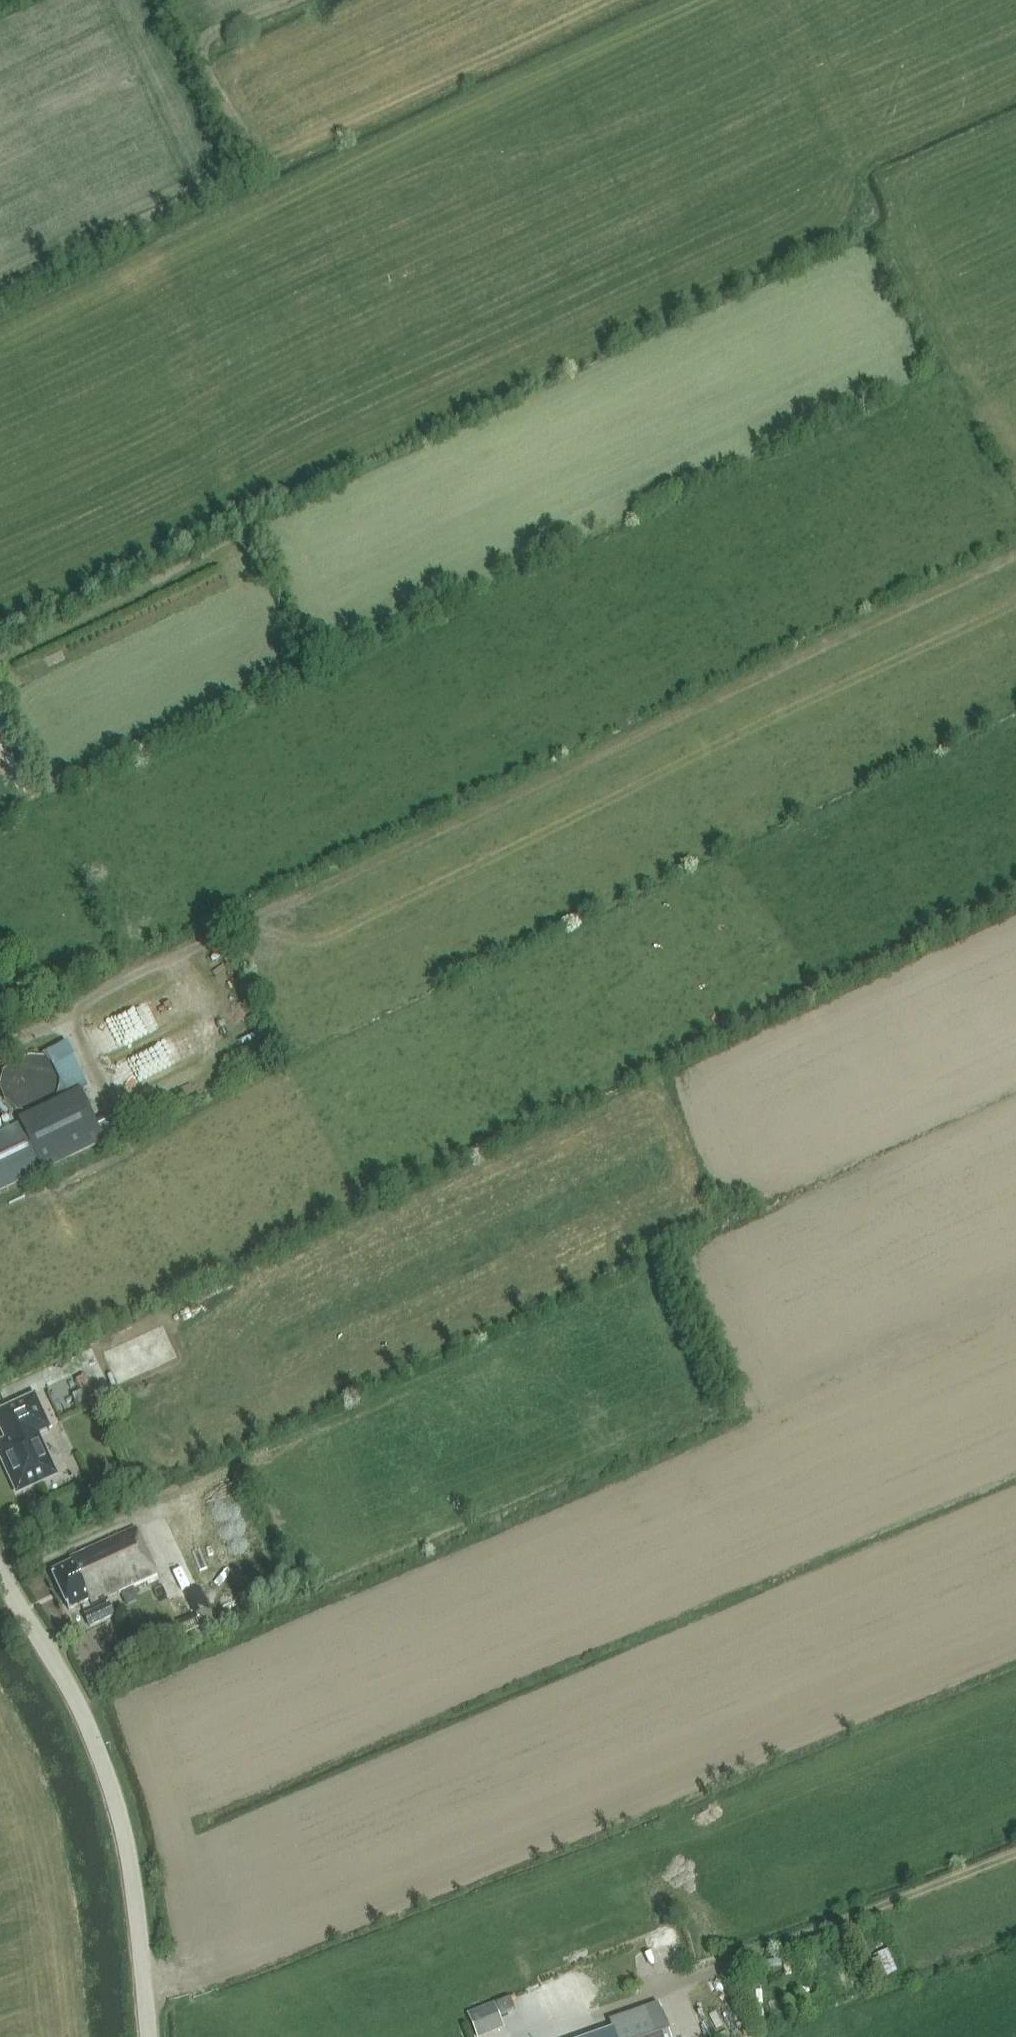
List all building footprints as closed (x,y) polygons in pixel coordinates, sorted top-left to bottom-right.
[(1,1082),(4,1091),(9,1099),(17,1104),(25,1107),(35,1108),(44,1105),(52,1100),(57,1092),(60,1083),(61,1074),(58,1065),(53,1057),(45,1052),(36,1048),(27,1048),(18,1051),(10,1056),(5,1064),(1,1073),(1,1082)] [(43,1168),(44,1171),(106,1139),(117,1134),(112,1121),(100,1126),(85,1096),(22,1126),(21,1123),(0,1134),(0,1189),(43,1168)] [(163,1324),(103,1352),(117,1383),(177,1355),(163,1324)] [(54,1474),(36,1434),(49,1428),(35,1396),(0,1412),(0,1426),(7,1442),(0,1445),(0,1451),(18,1490),(54,1474)] [(72,1562),(51,1572),(69,1610),(90,1600),(93,1606),(159,1576),(136,1528),(70,1558),(72,1562)] [(90,1627),(114,1616),(109,1604),(85,1615),(90,1627)] [(885,1976),(900,1971),(892,1947),(877,1952),(885,1976)] [(495,2003),(469,2014),(478,2036),(504,2026),(495,2003)] [(659,2005),(610,2022),(616,2036),(670,2036),(659,2005)]
